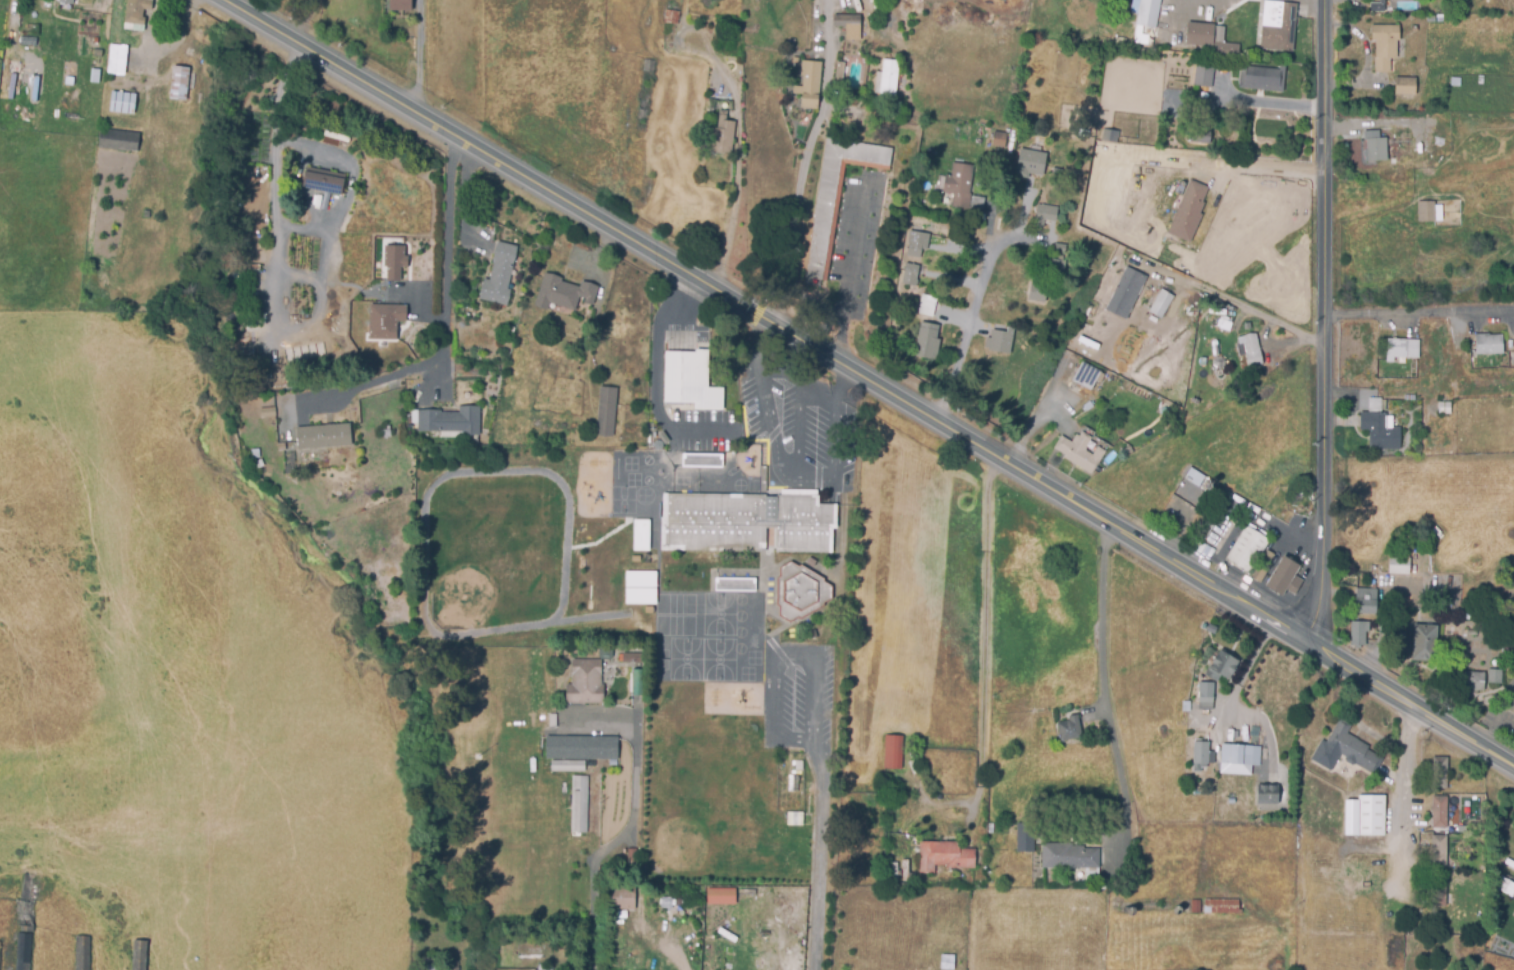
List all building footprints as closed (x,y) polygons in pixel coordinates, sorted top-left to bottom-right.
[(41,7),(43,0),(52,0),(50,9),(41,7)] [(125,28),(127,0),(151,0),(150,9),(143,8),(142,20),(144,20),(143,30),(125,28)] [(389,15),(389,0),(410,0),(411,15),(389,15)] [(1137,25),(1141,0),(1161,0),(1156,28),(1137,25)] [(1381,3),(1381,0),(1386,0),(1386,7),(1394,7),(1394,12),(1385,12),(1385,11),(1372,11),(1372,3),(1381,3)] [(1293,51),(1262,48),(1266,1),(1297,3),(1293,51)] [(861,40),(847,40),(847,26),(835,26),(835,15),(862,15),(861,40)] [(1239,57),(1213,55),(1214,46),(1187,44),(1189,22),(1216,24),(1214,42),(1240,44),(1239,57)] [(1390,72),(1376,72),(1377,40),(1373,40),(1373,25),(1400,25),(1400,39),(1406,39),(1405,58),(1391,57),(1390,72)] [(110,44),(128,46),(125,75),(107,73),(110,44)] [(9,60),(18,61),(20,46),(27,47),(20,97),(5,95),(9,60)] [(818,108),(801,107),(804,75),(802,75),(803,61),(822,62),(818,108)] [(843,85),(836,85),(838,62),(845,63),(843,85)] [(895,101),(880,100),(881,92),(876,92),(878,72),(882,72),(883,62),(899,64),(895,101)] [(1214,66),(1211,88),(1192,86),(1195,64),(1214,66)] [(172,66),(189,67),(186,100),(169,99),(172,66)] [(1283,92),(1240,87),(1242,66),(1247,67),(1247,66),(1286,70),(1283,92)] [(1416,94),(1396,94),(1397,77),(1417,78),(1416,94)] [(1461,86),(1452,85),(1452,77),(1462,78),(1461,86)] [(111,91),(135,94),(132,114),(109,111),(111,91)] [(862,121),(849,118),(852,105),(865,108),(862,121)] [(735,123),(732,153),(710,151),(712,127),(718,128),(719,112),(727,113),(726,122),(735,123)] [(1210,143),(1190,142),(1192,123),(1212,125),(1210,143)] [(112,129),(137,132),(135,150),(119,148),(118,151),(97,148),(99,128),(112,129)] [(1090,138),(1078,136),(1079,128),(1091,131),(1090,138)] [(1117,145),(1095,142),(1096,137),(1103,138),(1104,129),(1119,131),(1117,145)] [(1369,161),(1368,139),(1365,139),(1365,131),(1380,130),(1381,138),(1387,137),(1388,160),(1369,161)] [(1007,135),(1005,149),(992,147),(993,133),(1007,135)] [(813,235),(828,138),(893,148),(889,170),(846,163),(835,235),(828,281),(806,277),(813,235)] [(1106,215),(1091,213),(1101,148),(1116,151),(1106,215)] [(1043,175),(1018,171),(1022,149),(1047,153),(1043,175)] [(970,209),(953,207),(955,193),(944,192),(947,175),(953,176),(955,162),(974,165),(970,193),(972,193),(970,209)] [(305,169),(344,176),(340,195),(302,188),(305,169)] [(1169,232),(1192,180),(1209,187),(1202,203),(1205,204),(1201,213),(1203,214),(1195,232),(1190,242),(1169,232)] [(983,210),(971,209),(973,195),(985,197),(983,210)] [(1419,222),(1419,201),(1436,201),(1436,221),(1419,222)] [(1044,227),(1036,226),(1039,204),(1059,207),(1056,221),(1052,221),(1051,224),(1045,223),(1044,227)] [(910,234),(910,231),(930,234),(928,249),(922,249),(921,258),(907,256),(910,234)] [(497,241),(517,246),(507,292),(510,293),(507,306),(479,300),(483,278),(489,279),(493,262),(492,262),(497,241)] [(1065,253),(1055,251),(1056,243),(1067,245),(1065,253)] [(406,244),(406,257),(409,257),(409,265),(406,265),(402,265),(402,280),(390,280),(390,265),(386,265),(386,244),(406,244)] [(1064,279),(1048,276),(1051,258),(1059,260),(1060,255),(1064,256),(1063,260),(1066,260),(1064,279)] [(916,286),(902,284),(907,263),(920,265),(916,286)] [(1127,320),(1106,310),(1115,292),(1109,289),(1114,278),(1120,281),(1127,266),(1148,276),(1127,320)] [(568,284),(579,287),(581,281),(597,286),(593,299),(591,304),(585,302),(586,297),(577,294),(576,298),(573,309),(568,308),(551,303),(549,310),(535,306),(543,273),(561,278),(560,282),(568,284)] [(1045,303),(1031,300),(1032,296),(1030,296),(1032,286),(1033,286),(1033,283),(1048,286),(1045,303)] [(1168,317),(1162,314),(1161,317),(1149,311),(1151,307),(1147,305),(1157,287),(1178,298),(1168,317)] [(933,315),(918,313),(921,295),(936,297),(935,302),(940,303),(939,310),(934,309),(933,315)] [(396,338),(371,338),(371,305),(396,304),(407,304),(407,323),(396,323),(396,338)] [(936,360),(914,356),(921,322),(940,326),(937,339),(940,339),(936,360)] [(507,325),(516,328),(514,335),(504,332),(507,325)] [(1009,353),(990,349),(990,345),(986,345),(987,338),(990,338),(992,329),(1006,332),(1007,327),(1013,328),(1009,353)] [(1477,354),(1476,338),(1476,333),(1490,332),(1491,334),(1503,334),(1505,354),(1477,355),(1477,354)] [(1247,368),(1245,355),(1239,356),(1236,344),(1239,344),(1237,337),(1255,333),(1262,365),(1247,368)] [(1392,361),(1386,361),(1387,338),(1418,340),(1417,358),(1392,357),(1392,361)] [(660,345),(712,345),(710,379),(726,381),(726,406),(661,405),(660,345)] [(1090,390),(1073,381),(1083,362),(1100,371),(1090,390)] [(613,439),(597,437),(600,389),(617,390),(613,439)] [(1398,449),(1369,448),(1369,430),(1360,430),(1360,412),(1368,412),(1368,398),(1381,398),(1380,412),(1385,412),(1385,417),(1391,417),(1391,426),(1399,426),(1398,449)] [(1167,418),(1156,412),(1162,401),(1173,407),(1171,409),(1172,410),(1167,418)] [(1449,413),(1438,413),(1438,402),(1449,402),(1449,413)] [(259,408),(275,406),(276,414),(273,414),(273,416),(260,418),(259,408)] [(418,410),(441,410),(441,414),(458,414),(458,406),(479,406),(479,435),(463,435),(463,431),(418,431),(418,410)] [(296,427),(349,423),(350,444),(297,448),(296,427)] [(381,438),(380,430),(386,430),(386,426),(389,426),(389,437),(381,438)] [(1091,473),(1063,457),(1064,455),(1054,449),(1061,436),(1072,442),(1076,435),(1079,436),(1081,432),(1091,438),(1087,445),(1086,451),(1092,454),(1096,447),(1104,451),(1091,473)] [(1122,450),(1129,446),(1132,452),(1125,456),(1122,450)] [(681,466),(722,467),(722,455),(682,454),(681,466)] [(817,490),(817,494),(819,494),(819,504),(837,503),(837,529),(833,529),(832,552),(777,553),(777,529),(765,529),(764,551),(661,550),(662,492),(766,495),(766,517),(777,517),(777,494),(781,494),(781,489),(817,490)] [(1229,520),(1213,547),(1201,540),(1218,513),(1229,520)] [(649,521),(649,551),(634,551),(634,520),(649,521)] [(1248,572),(1225,559),(1244,526),(1267,539),(1248,572)] [(1282,596),(1265,585),(1282,556),(1298,566),(1293,575),(1302,580),(1293,594),(1285,590),(1282,596)] [(1260,582),(1251,577),(1261,557),(1271,562),(1260,582)] [(1408,574),(1389,574),(1389,557),(1409,557),(1408,574)] [(791,562),(799,566),(801,564),(825,579),(824,581),(830,585),(832,596),(822,602),(822,605),(800,617),(797,615),(790,619),(780,612),(780,605),(778,605),(777,578),(780,578),(779,568),(791,562)] [(656,573),(656,588),(626,588),(626,573),(656,573)] [(755,579),(714,578),(714,591),(754,591),(755,579)] [(1375,612),(1355,611),(1356,588),(1376,589),(1375,612)] [(656,590),(656,605),(626,605),(626,590),(656,590)] [(1365,644),(1349,644),(1350,621),(1368,621),(1368,632),(1365,632),(1365,644)] [(1435,661),(1412,660),(1414,624),(1437,626),(1435,661)] [(1216,681),(1204,673),(1220,649),(1239,662),(1227,680),(1220,675),(1216,681)] [(566,704),(566,684),(571,684),(572,659),(598,659),(598,650),(611,650),(611,660),(604,660),(604,675),(600,675),(600,691),(604,692),(603,705),(566,704)] [(622,653),(642,652),(642,662),(622,662),(622,653)] [(632,669),(644,669),(644,695),(632,695),(632,669)] [(1502,684),(1488,682),(1489,669),(1504,670),(1502,684)] [(1463,690),(1463,672),(1483,672),(1486,672),(1485,691),(1463,691),(1463,690)] [(1213,708),(1200,708),(1200,697),(1199,682),(1213,682),(1213,696),(1213,708)] [(1505,708),(1513,694),(1513,713),(1505,708)] [(1062,740),(1059,723),(1071,721),(1070,717),(1079,715),(1082,737),(1062,740)] [(1366,746),(1365,749),(1372,753),(1363,769),(1353,763),(1350,765),(1344,762),(1344,758),(1339,755),(1330,771),(1309,760),(1320,739),(1324,742),(1337,720),(1349,727),(1346,733),(1366,746)] [(885,734),(903,734),(902,767),(884,766),(885,734)] [(545,736),(618,737),(617,758),(545,757),(545,736)] [(1205,770),(1193,770),(1194,742),(1209,742),(1209,751),(1214,751),(1214,763),(1206,763),(1205,770)] [(1258,765),(1221,762),(1222,744),(1259,747),(1258,765)] [(1446,788),(1435,787),(1435,757),(1447,758),(1446,788)] [(551,761),(584,760),(585,772),(551,773),(551,761)] [(571,776),(586,776),(586,833),(571,833),(571,776)] [(1256,803),(1256,784),(1277,784),(1277,803),(1256,803)] [(1384,835),(1358,835),(1358,796),(1384,795),(1384,835)] [(1445,828),(1432,828),(1433,797),(1446,797),(1445,828)] [(1018,851),(1018,824),(1033,824),(1034,851),(1018,851)] [(1445,865),(1432,865),(1433,836),(1445,836),(1445,865)] [(960,840),(960,846),(975,847),(974,867),(945,866),(945,864),(934,864),(934,871),(919,871),(920,839),(960,840)] [(1099,867),(1042,867),(1042,844),(1072,843),(1072,846),(1084,846),(1084,848),(1099,848),(1099,867)] [(636,848),(636,861),(627,861),(627,848),(636,848)] [(21,873),(36,874),(35,899),(20,898),(21,873)] [(1445,904),(1433,904),(1434,874),(1446,875),(1445,904)] [(1504,876),(1513,882),(1513,898),(1497,887),(1504,876)] [(634,909),(606,909),(607,887),(634,887),(634,909)] [(735,904),(706,904),(706,888),(735,888),(735,904)] [(20,899),(35,900),(33,932),(24,931),(24,927),(18,926),(20,899)] [(1193,900),(1241,900),(1241,913),(1192,912),(1193,900)] [(31,934),(29,969),(15,969),(17,934),(31,934)] [(90,937),(89,969),(74,969),(75,936),(90,937)] [(147,941),(145,969),(131,969),(133,940),(147,941)] [(941,969),(941,954),(954,954),(954,969),(941,969)]
